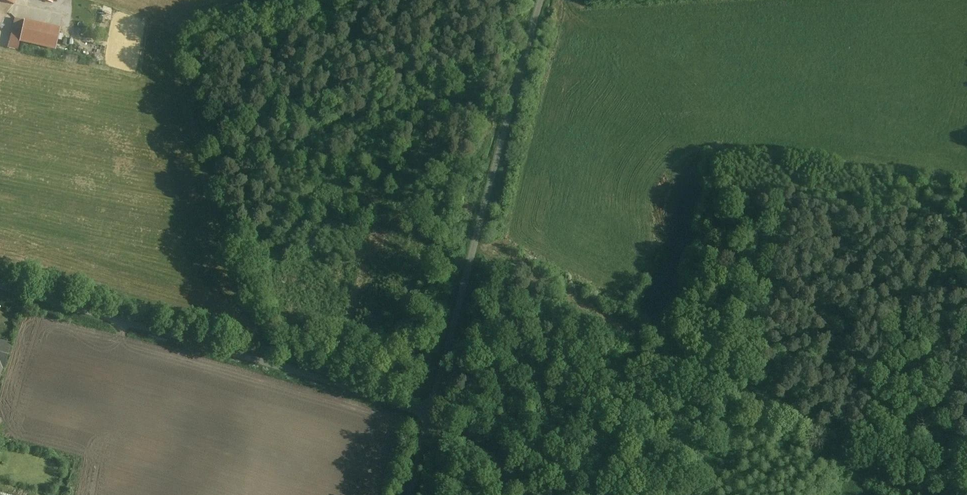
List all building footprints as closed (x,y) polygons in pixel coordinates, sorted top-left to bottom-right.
[(67,31),(23,21),(22,26),(19,41),(55,49),(63,50),(67,31)] [(55,49),(19,41),(18,48),(53,56),(55,49)] [(1,367),(3,367),(9,345),(0,343),(0,369),(1,367)]
